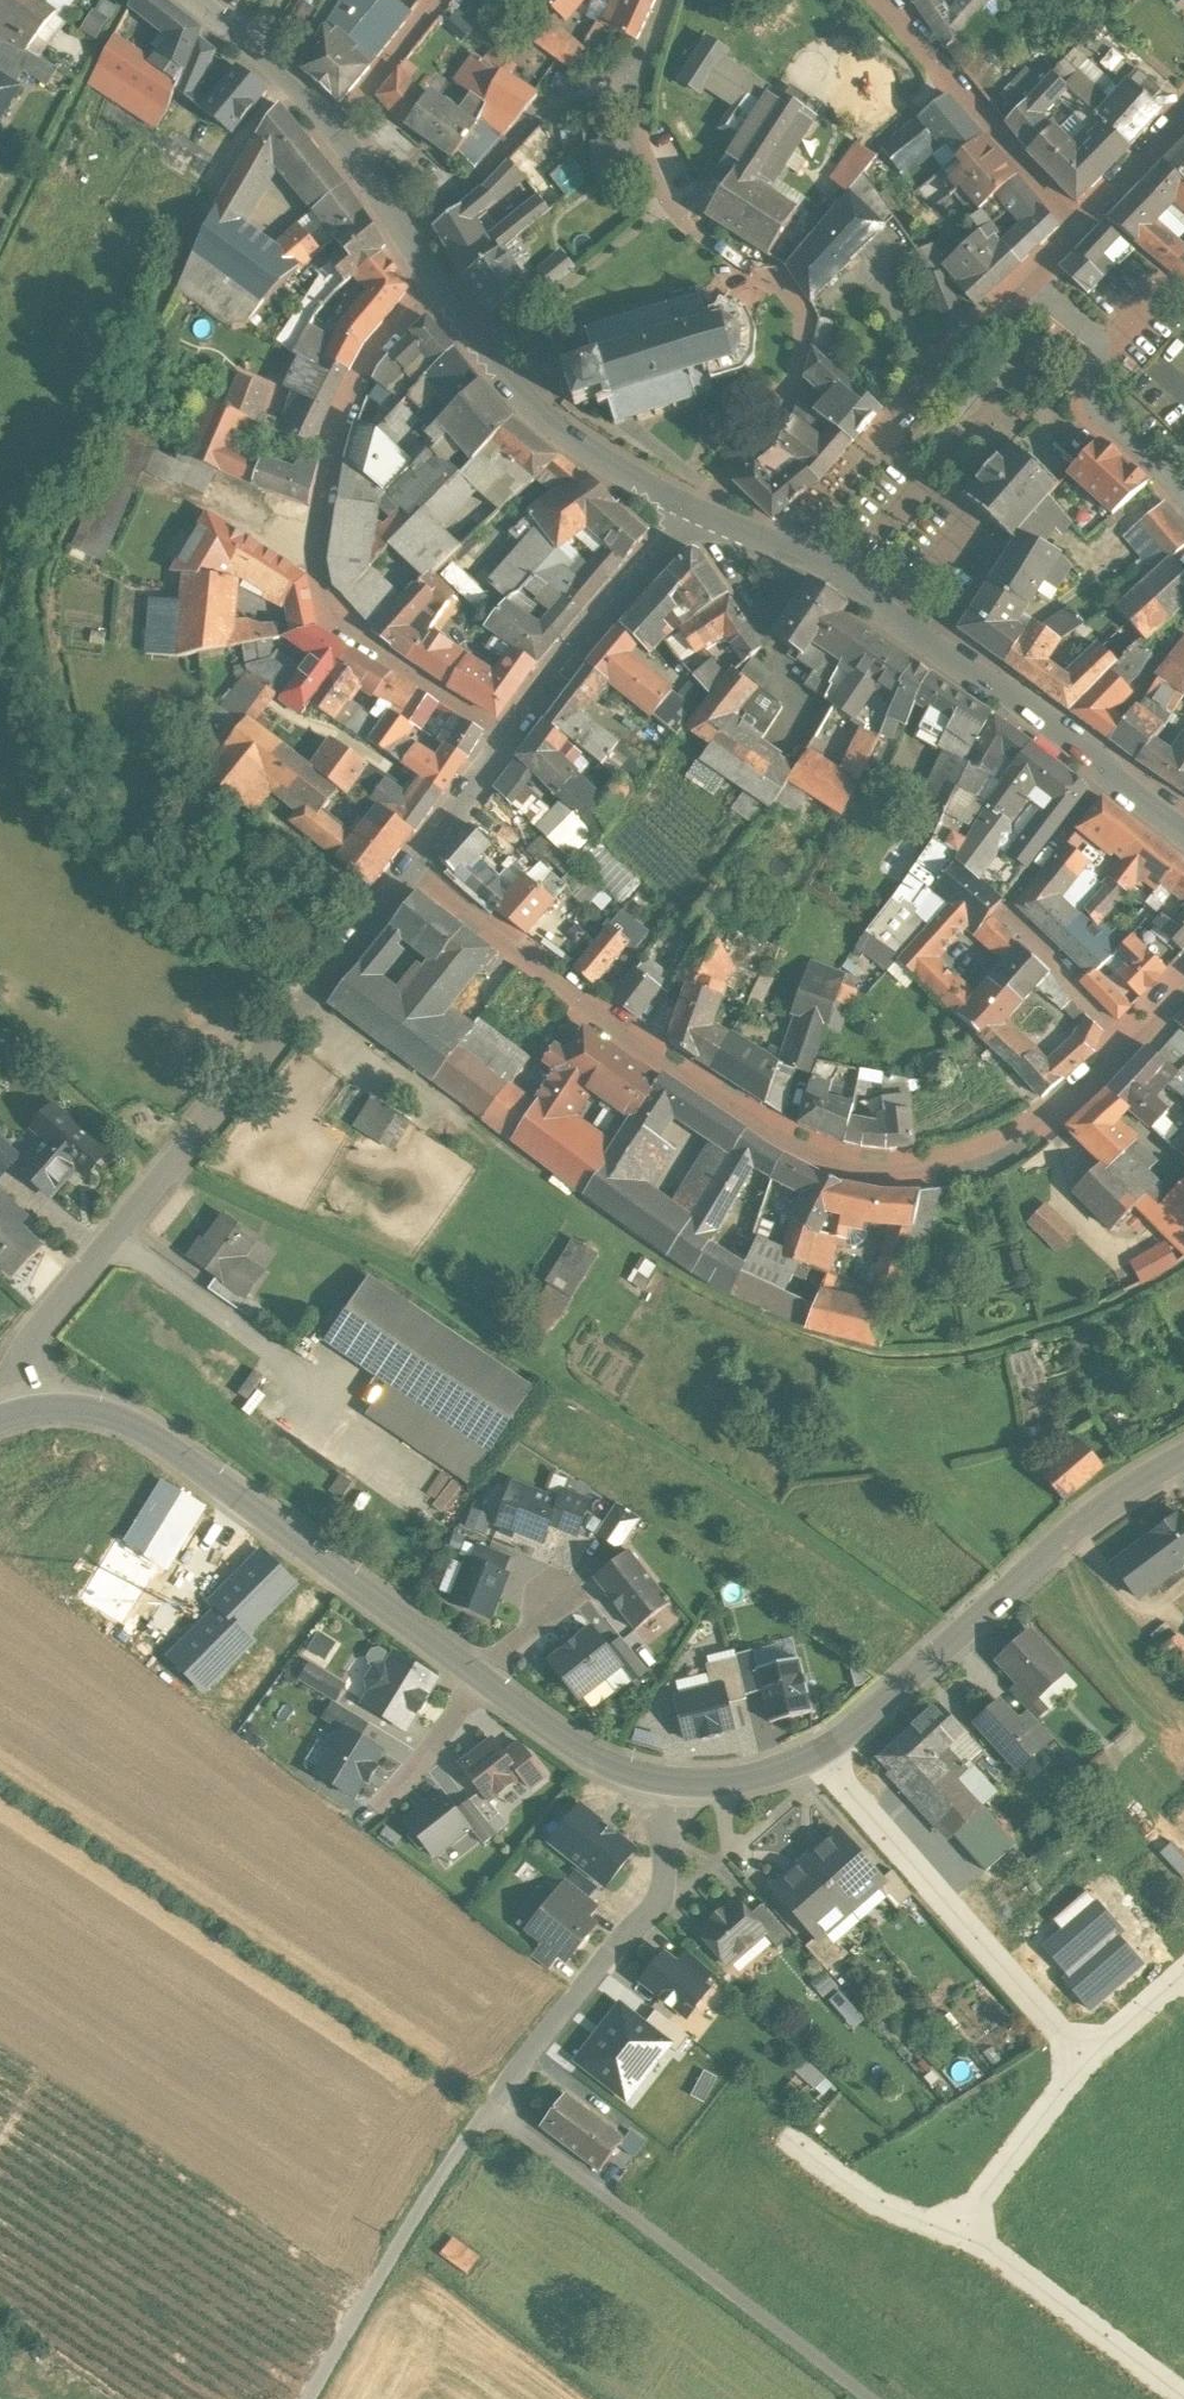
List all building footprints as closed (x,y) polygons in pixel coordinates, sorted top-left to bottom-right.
[(39,0),(0,0),(0,39),(24,50),(55,12),(42,3),(39,0)] [(96,35),(114,2),(110,0),(95,0),(80,26),(96,35)] [(161,0),(131,0),(129,5),(172,36),(160,53),(182,70),(196,34),(198,29),(161,0)] [(332,14),(352,31),(362,16),(353,11),(360,0),(341,0),(332,14)] [(353,11),(362,16),(371,1),(370,0),(360,0),(353,11)] [(371,1),(383,11),(388,5),(392,0),(370,0),(371,1)] [(398,0),(392,0),(388,5),(406,19),(412,11),(398,0)] [(565,19),(581,0),(542,0),(542,1),(565,19)] [(611,26),(637,37),(653,0),(624,0),(611,26)] [(914,0),(937,33),(952,19),(948,13),(939,0),(914,0)] [(948,13),(952,19),(937,33),(945,46),(960,29),(985,0),(960,0),(948,13)] [(979,9),(958,33),(968,42),(989,17),(979,9)] [(471,27),(453,12),(444,23),(462,38),(471,27)] [(352,31),(332,14),(323,26),(302,68),(339,101),(368,66),(347,47),(353,41),(354,36),(352,31)] [(1098,23),(1089,32),(1084,47),(1093,50),(1109,31),(1098,23)] [(551,24),(550,25),(538,41),(571,66),(581,49),(551,24)] [(196,34),(182,70),(179,76),(197,89),(213,48),(196,34)] [(112,37),(97,64),(115,76),(131,50),(112,37)] [(707,38),(680,80),(699,93),(704,86),(734,105),(720,128),(738,140),(722,163),(734,171),(736,169),(768,190),(816,116),(771,88),(771,89),(723,58),(727,51),(707,38)] [(0,39),(0,74),(14,83),(22,70),(32,54),(24,50),(0,39)] [(153,64),(131,50),(115,76),(164,109),(174,87),(177,80),(153,64)] [(468,95),(482,103),(485,105),(483,101),(500,70),(484,57),(481,60),(471,52),(451,80),(468,95)] [(1080,62),(1070,52),(1052,71),(1083,101),(1097,114),(1104,106),(1070,73),(1080,62)] [(182,70),(160,53),(153,64),(177,80),(179,76),(182,70)] [(32,54),(22,70),(46,85),(57,68),(33,54),(32,54)] [(1025,65),(1005,88),(1022,103),(1029,95),(1043,81),(1025,65)] [(265,89),(236,66),(209,98),(201,108),(230,131),(265,89)] [(421,91),(396,69),(376,95),(397,115),(421,91)] [(508,74),(500,70),(483,101),(485,105),(480,115),(502,133),(536,92),(508,74)] [(1083,101),(1052,71),(1043,81),(1059,94),(1077,108),(1083,101)] [(18,86),(14,83),(0,74),(0,115),(18,86)] [(197,89),(179,76),(177,80),(174,87),(186,96),(201,108),(209,98),(197,89)] [(1104,106),(1097,114),(1104,120),(1131,144),(1162,109),(1129,79),(1104,106)] [(1059,94),(1043,81),(1029,95),(1041,111),(1050,106),(1059,94)] [(397,115),(396,118),(452,158),(461,151),(485,105),(468,95),(455,115),(421,91),(397,115)] [(945,94),(918,117),(938,139),(941,143),(945,140),(957,155),(981,135),(945,94)] [(1041,111),(1029,95),(1022,103),(1006,120),(1030,148),(1053,123),(1041,111)] [(1097,114),(1083,101),(1077,108),(1098,126),(1103,120),(1097,114)] [(344,185),(278,104),(257,132),(275,157),(276,157),(298,184),(306,192),(307,191),(318,205),(344,185)] [(480,115),(461,151),(475,165),(502,133),(480,115)] [(918,117),(881,150),(896,168),(899,173),(938,139),(918,117)] [(1131,144),(1104,120),(1103,120),(1098,126),(1088,136),(1093,141),(1082,152),(1102,174),(1131,144)] [(1082,152),(1054,122),(1053,123),(1030,148),(1029,149),(1076,200),(1102,174),(1082,152)] [(275,157),(257,132),(216,204),(215,208),(236,223),(240,218),(275,157)] [(588,139),(593,168),(616,164),(611,135),(588,139)] [(981,135),(957,155),(963,161),(946,174),(958,188),(958,187),(978,210),(980,208),(986,203),(992,198),(992,197),(997,193),(1015,175),(981,135)] [(1163,160),(1183,180),(1183,139),(1163,160)] [(857,145),(832,180),(846,193),(862,172),(873,156),(857,145)] [(879,149),(873,156),(862,172),(876,191),(896,168),(881,150),(879,149)] [(475,165),(461,151),(452,158),(454,159),(466,176),(475,165)] [(507,158),(479,188),(493,199),(521,176),(507,158)] [(1163,160),(1141,183),(1167,207),(1175,198),(1183,189),(1183,180),(1163,160)] [(768,190),(736,169),(734,171),(706,215),(768,255),(798,209),(768,190)] [(876,191),(862,172),(846,193),(849,195),(882,225),(892,214),(876,191)] [(1031,191),(1015,175),(997,193),(1009,205),(1024,223),(1039,242),(1058,224),(1031,191)] [(919,177),(908,185),(928,208),(938,201),(919,177)] [(1141,183),(1108,217),(1158,259),(1173,243),(1172,239),(1152,221),(1167,207),(1141,183)] [(318,205),(313,209),(333,235),(343,227),(362,212),(344,185),(318,205)] [(479,188),(461,204),(472,224),(493,199),(479,188)] [(1175,198),(1183,206),(1183,189),(1175,198)] [(992,197),(992,198),(986,203),(996,216),(1009,205),(997,193),(992,197)] [(849,195),(807,246),(789,269),(809,302),(848,261),(847,260),(882,225),(849,195)] [(542,201),(518,220),(525,230),(549,210),(542,201)] [(472,224),(461,204),(432,225),(462,278),(491,256),(483,244),(472,224)] [(236,223),(215,208),(194,251),(218,268),(247,231),(240,226),(236,223)] [(978,210),(969,216),(978,229),(986,239),(995,235),(997,231),(980,208),(978,210)] [(333,235),(313,209),(285,232),(294,242),(295,242),(308,256),(333,235)] [(362,212),(343,227),(353,240),(318,268),(321,272),(334,290),(352,275),(354,273),(379,249),(384,244),(362,212)] [(514,216),(489,236),(491,238),(501,248),(525,230),(518,220),(514,216)] [(1103,222),(1075,249),(1091,264),(1120,236),(1103,222)] [(1024,223),(1012,234),(1006,240),(1002,243),(1019,261),(1039,242),(1024,223)] [(1002,243),(995,235),(986,239),(978,229),(944,261),(961,279),(957,284),(975,303),(1019,261),(1002,243)] [(247,231),(218,268),(231,278),(261,241),(247,231)] [(1006,240),(997,231),(995,235),(1002,243),(1006,240)] [(807,246),(792,236),(775,259),(787,266),(789,269),(807,246)] [(1120,236),(1091,264),(1102,275),(1132,246),(1120,236)] [(501,248),(491,238),(483,244),(491,256),(501,248)] [(279,253),(261,241),(231,278),(262,299),(298,266),(279,253)] [(294,242),(279,253),(297,266),(308,256),(295,242),(294,242)] [(1173,243),(1158,259),(1169,269),(1183,253),(1179,249),(1173,243)] [(1179,249),(1183,253),(1169,269),(1183,281),(1183,244),(1179,249)] [(491,256),(462,278),(488,318),(527,292),(524,286),(501,248),(491,256)] [(379,249),(354,273),(368,288),(350,312),(375,328),(389,311),(408,285),(379,249)] [(1091,264),(1075,249),(1059,266),(1085,291),(1102,275),(1091,264)] [(218,268),(194,251),(176,287),(225,322),(248,319),(262,299),(231,278),(218,268)] [(560,255),(539,272),(540,273),(551,287),(571,270),(560,255)] [(941,271),(927,277),(940,310),(954,305),(941,271)] [(334,290),(321,272),(311,286),(328,298),(334,290)] [(551,287),(540,273),(524,286),(527,292),(534,301),(551,287)] [(291,316),(289,318),(305,329),(315,312),(316,312),(324,302),(328,298),(311,286),(291,316)] [(248,319),(292,352),(305,329),(289,318),(291,316),(262,299),(248,319)] [(641,312),(642,315),(627,320),(626,316),(622,317),(623,321),(609,325),(608,322),(604,323),(606,327),(586,332),(584,330),(581,333),(584,336),(592,362),(561,372),(573,407),(594,400),(597,409),(607,406),(613,424),(612,426),(616,427),(616,426),(636,418),(637,423),(641,422),(639,417),(652,413),(654,418),(657,416),(656,412),(671,407),(672,411),(676,410),(675,406),(692,400),(695,402),(696,399),(696,398),(710,394),(712,395),(714,392),(711,391),(706,372),(717,368),(719,375),(724,374),(721,366),(730,364),(736,370),(738,367),(733,361),(737,354),(745,355),(746,351),(738,349),(739,340),(747,337),(746,333),(737,336),(734,328),(740,321),(737,318),(731,325),(723,320),(723,311),(719,312),(717,304),(704,307),(703,305),(704,303),(703,302),(686,307),(685,305),(682,306),(682,308),(667,312),(666,310),(668,308),(667,307),(664,309),(645,314),(644,311),(641,312)] [(316,312),(315,312),(305,329),(292,352),(301,357),(319,369),(326,356),(339,327),(316,312)] [(350,312),(339,327),(326,356),(348,368),(363,342),(375,328),(350,312)] [(425,317),(389,354),(405,369),(414,359),(423,350),(436,363),(453,348),(425,317)] [(479,381),(453,348),(436,363),(418,381),(400,403),(414,417),(435,396),(450,411),(479,381)] [(881,408),(812,348),(804,375),(830,397),(826,403),(834,410),(826,419),(833,425),(853,440),(881,408)] [(423,350),(414,359),(418,363),(409,372),(418,381),(436,363),(423,350)] [(389,354),(376,367),(372,377),(377,383),(384,388),(405,369),(389,354)] [(348,368),(326,356),(319,369),(301,357),(289,381),(286,387),(293,390),(329,406),(348,368)] [(236,372),(218,362),(202,399),(222,407),(236,372)] [(409,372),(389,392),(400,400),(418,381),(409,372)] [(238,374),(224,406),(239,412),(253,380),(238,374)] [(513,418),(479,381),(450,411),(425,436),(442,453),(454,441),(465,453),(472,461),(513,418)] [(384,388),(377,383),(369,396),(390,411),(400,400),(389,392),(384,388)] [(329,406),(293,390),(286,408),(278,430),(301,438),(311,442),(329,406)] [(222,407),(202,399),(179,452),(192,458),(218,471),(227,450),(228,448),(239,423),(242,417),(242,416),(222,407)] [(826,419),(798,399),(791,419),(821,442),(833,425),(826,419)] [(400,403),(376,430),(374,433),(388,445),(414,417),(400,403)] [(254,421),(242,417),(239,423),(251,428),(254,421)] [(558,457),(513,418),(472,461),(460,475),(473,488),(484,497),(514,464),(533,481),(558,457)] [(821,442),(791,419),(777,445),(798,462),(802,464),(801,465),(819,479),(853,440),(833,425),(821,442)] [(376,430),(356,422),(345,461),(345,462),(379,491),(383,491),(409,465),(388,445),(374,433),(376,430)] [(145,437),(131,429),(119,450),(132,459),(145,437)] [(301,438),(296,472),(260,460),(252,487),(308,505),(317,463),(319,444),(311,442),(301,438)] [(1146,483),(1098,439),(1068,473),(1112,514),(1146,483)] [(1058,484),(1009,442),(970,489),(1018,529),(1058,484)] [(260,460),(228,448),(227,450),(218,471),(252,487),(260,460)] [(192,458),(179,452),(165,484),(176,491),(192,458)] [(465,453),(451,467),(459,474),(460,475),(472,461),(465,453)] [(451,467),(442,460),(395,505),(400,510),(411,521),(420,512),(459,474),(451,467)] [(776,479),(761,460),(735,483),(772,518),(819,479),(801,465),(802,464),(798,462),(776,479)] [(379,491),(345,462),(340,481),(327,561),(333,587),(343,596),(367,568),(372,537),(379,492),(379,491)] [(574,469),(563,485),(566,490),(584,476),(574,469)] [(459,474),(420,512),(434,525),(473,488),(460,475),(459,474)] [(566,490),(562,494),(561,493),(532,515),(558,550),(615,507),(584,476),(566,490)] [(529,484),(510,502),(514,507),(534,489),(529,484)] [(1154,570),(1170,557),(1183,545),(1183,520),(1164,501),(1124,535),(1154,570)] [(615,507),(558,550),(532,577),(548,589),(564,600),(580,612),(647,534),(615,507)] [(400,510),(372,537),(367,568),(389,544),(411,521),(400,510)] [(434,525),(420,512),(411,521),(389,544),(416,569),(424,578),(427,574),(429,572),(434,576),(460,549),(450,540),(434,525)] [(230,527),(208,515),(174,572),(182,572),(236,579),(238,567),(228,561),(244,537),(245,536),(230,527)] [(522,547),(489,584),(503,600),(558,550),(532,515),(509,536),(522,547)] [(469,522),(450,540),(460,549),(478,532),(469,522)] [(1023,533),(1020,533),(1008,551),(989,581),(1027,603),(1059,553),(1063,558),(1065,556),(1061,552),(1040,541),(1023,533)] [(244,537),(228,561),(238,567),(280,594),(295,570),(244,537)] [(687,551),(668,573),(679,590),(697,616),(727,596),(697,552),(695,551),(692,551),(689,551),(687,551)] [(1115,606),(1141,636),(1144,639),(1183,604),(1183,571),(1170,557),(1154,570),(1115,606)] [(359,613),(391,591),(392,588),(367,568),(343,596),(359,613)] [(416,569),(391,591),(400,602),(424,578),(416,569)] [(305,576),(295,570),(280,594),(288,636),(293,635),(318,628),(305,576)] [(182,572),(176,656),(198,652),(198,651),(227,646),(236,579),(182,572)] [(668,573),(658,584),(669,600),(679,590),(668,573)] [(424,578),(408,594),(419,608),(423,603),(438,610),(450,594),(427,574),(424,578)] [(509,595),(484,627),(495,635),(507,643),(525,619),(525,618),(548,589),(532,577),(531,576),(516,593),(509,595)] [(1027,603),(989,581),(958,628),(1005,662),(1025,633),(1013,625),(1027,603)] [(658,584),(621,626),(636,640),(650,654),(663,643),(661,642),(673,633),(661,620),(673,606),(669,600),(658,584)] [(181,588),(150,585),(143,652),(176,656),(181,588)] [(862,626),(801,587),(771,630),(779,641),(790,649),(787,654),(813,672),(803,686),(824,698),(833,687),(831,686),(832,681),(842,662),(843,662),(862,626)] [(391,591),(359,613),(355,616),(371,633),(400,602),(391,591)] [(400,602),(371,633),(392,649),(403,634),(402,634),(420,609),(419,608),(408,594),(400,602)] [(450,594),(438,610),(440,612),(425,635),(422,634),(421,637),(408,658),(430,674),(435,644),(445,650),(458,631),(485,648),(492,638),(495,635),(484,627),(450,594)] [(729,598),(681,631),(701,649),(716,639),(728,637),(744,662),(760,648),(759,646),(752,632),(729,598)] [(525,619),(507,643),(535,664),(580,612),(564,600),(553,614),(540,629),(525,618),(525,619)] [(1071,607),(1044,628),(1059,638),(1082,623),(1071,607)] [(1025,633),(1005,662),(1043,690),(1053,675),(1040,665),(1059,638),(1044,628),(1033,622),(1025,633)] [(231,624),(227,646),(259,640),(257,627),(245,623),(231,624)] [(257,627),(259,640),(278,637),(276,626),(257,627)] [(621,626),(590,665),(620,690),(652,715),(663,701),(647,672),(624,654),(636,640),(621,626)] [(843,662),(877,686),(899,652),(862,626),(843,662)] [(394,648),(408,658),(421,637),(407,627),(402,634),(403,634),(394,648)] [(318,652),(336,665),(349,647),(318,628),(293,635),(318,652)] [(681,631),(664,642),(675,657),(687,671),(710,696),(711,696),(725,678),(701,649),(681,631)] [(492,638),(485,648),(506,663),(526,676),(534,665),(492,638)] [(1135,640),(1120,653),(1121,656),(1117,662),(1111,673),(1125,685),(1138,671),(1149,653),(1135,640)] [(1183,643),(1158,677),(1182,695),(1183,693),(1183,642),(1183,643)] [(445,650),(435,644),(430,674),(452,688),(467,664),(445,650)] [(1101,644),(1062,683),(1053,675),(1043,690),(1070,710),(1111,673),(1117,662),(1101,644)] [(376,663),(349,647),(336,665),(309,702),(333,718),(347,699),(349,700),(376,663)] [(318,652),(298,679),(283,698),(302,712),(309,702),(336,665),(318,652)] [(899,652),(877,686),(888,693),(894,683),(899,686),(914,662),(899,652)] [(271,659),(245,664),(246,670),(257,678),(271,659)] [(298,679),(271,659),(257,678),(283,698),(298,679)] [(843,662),(842,662),(832,681),(831,686),(833,687),(862,707),(877,686),(843,662)] [(914,662),(899,686),(902,687),(917,697),(929,673),(914,662)] [(490,679),(467,664),(452,688),(495,716),(526,676),(506,663),(496,678),(493,676),(490,679)] [(590,665),(572,689),(604,710),(610,702),(613,698),(620,690),(590,665)] [(758,677),(742,665),(735,671),(751,684),(758,677)] [(733,669),(725,678),(711,696),(710,696),(688,729),(710,747),(699,762),(733,785),(759,743),(782,708),(751,684),(735,671),(733,669)] [(389,671),(373,694),(400,711),(416,688),(389,671)] [(663,701),(652,715),(678,736),(706,696),(686,672),(663,701)] [(991,715),(929,673),(917,697),(914,702),(928,711),(919,729),(940,741),(937,748),(945,752),(965,762),(991,715)] [(1111,673),(1070,710),(1109,741),(1122,720),(1111,712),(1131,691),(1125,685),(1111,673)] [(888,693),(864,730),(879,739),(902,687),(899,686),(894,683),(888,693)] [(436,701),(416,688),(400,711),(397,714),(411,723),(418,727),(423,719),(436,701)] [(563,701),(546,723),(564,737),(583,753),(584,754),(601,766),(618,745),(563,701)] [(1163,727),(1136,704),(1123,719),(1122,720),(1109,741),(1137,760),(1153,740),(1163,727)] [(202,774),(243,722),(212,705),(174,751),(202,774)] [(397,714),(389,709),(376,725),(365,739),(381,748),(389,754),(400,739),(411,723),(397,714)] [(376,725),(356,712),(347,727),(365,739),(376,725)] [(482,731),(455,713),(443,731),(438,740),(447,747),(465,758),(482,731)] [(1029,744),(991,715),(965,762),(967,764),(987,774),(1003,748),(1018,759),(1029,744)] [(297,756),(247,717),(243,722),(202,774),(252,814),(275,785),(297,756)] [(443,731),(423,719),(418,727),(438,740),(443,731)] [(546,723),(520,758),(536,774),(563,801),(564,801),(571,811),(589,794),(566,771),(583,753),(564,737),(546,723)] [(879,739),(864,730),(837,778),(854,789),(879,739)] [(1172,754),(1153,740),(1137,760),(1183,793),(1183,738),(1172,754)] [(436,764),(400,739),(389,754),(424,780),(442,793),(465,758),(447,747),(436,764)] [(364,765),(332,740),(313,767),(338,787),(344,792),(345,793),(351,784),(351,783),(360,771),(364,765)] [(759,743),(733,785),(743,792),(734,806),(759,823),(788,781),(796,767),(759,743)] [(1072,777),(1029,744),(1018,759),(1002,780),(986,806),(972,829),(982,838),(988,843),(995,849),(999,836),(1008,835),(1007,825),(1028,801),(1043,813),(1072,777)] [(965,762),(945,752),(921,805),(944,815),(967,764),(965,762)] [(313,767),(297,756),(275,785),(301,805),(290,820),(304,831),(316,815),(338,787),(313,767)] [(837,778),(836,778),(802,757),(796,767),(788,781),(843,814),(845,809),(852,794),(854,789),(837,778)] [(519,758),(495,790),(512,806),(536,774),(520,758),(519,758)] [(987,774),(967,764),(944,815),(972,829),(986,806),(973,798),(987,774)] [(351,783),(351,784),(365,795),(371,799),(371,798),(380,785),(360,771),(351,783)] [(1043,813),(1010,856),(1024,870),(1085,787),(1072,777),(1043,813)] [(410,790),(405,796),(383,784),(380,785),(371,798),(399,817),(397,819),(414,831),(442,793),(424,780),(414,793),(410,790)] [(621,780),(601,806),(616,818),(634,790),(621,780)] [(365,795),(351,784),(345,793),(344,792),(341,796),(352,803),(360,801),(365,795)] [(589,794),(571,811),(583,823),(584,824),(592,832),(601,841),(616,818),(601,806),(589,794)] [(869,803),(852,794),(845,809),(861,818),(869,803)] [(1098,799),(1074,829),(1118,862),(1143,833),(1098,799)] [(571,811),(564,801),(537,830),(559,851),(584,824),(583,823),(571,811)] [(350,841),(316,815),(304,831),(336,858),(350,841)] [(944,815),(933,840),(951,852),(957,856),(972,829),(944,815)] [(385,829),(375,820),(364,834),(360,831),(351,842),(350,841),(336,858),(370,886),(414,831),(397,819),(385,829)] [(469,824),(440,861),(476,893),(495,875),(478,858),(490,845),(469,824)] [(584,824),(559,851),(566,857),(592,832),(584,824)] [(972,829),(957,856),(955,861),(956,862),(966,872),(988,843),(982,838),(972,829)] [(1180,863),(1143,833),(1121,861),(1106,881),(1119,892),(1124,896),(1138,879),(1155,893),(1160,888),(1180,863)] [(951,852),(933,840),(932,842),(922,856),(914,867),(866,931),(855,947),(888,969),(905,950),(948,904),(933,891),(956,862),(955,861),(957,856),(951,852)] [(595,841),(580,858),(622,896),(637,879),(595,841)] [(988,843),(966,872),(970,875),(982,888),(983,890),(1000,901),(1024,870),(1010,856),(1008,856),(1006,858),(995,849),(988,843)] [(1065,844),(1018,907),(1031,919),(1051,898),(1056,897),(1086,864),(1083,861),(1065,844)] [(966,872),(956,862),(933,891),(948,904),(968,921),(978,929),(1000,901),(983,890),(982,888),(970,875),(966,872)] [(527,874),(523,878),(530,884),(543,868),(537,863),(527,874)] [(1160,888),(1181,905),(1183,907),(1183,865),(1180,863),(1160,888)] [(515,864),(509,870),(512,874),(518,867),(515,864)] [(512,874),(503,883),(512,892),(523,878),(527,874),(518,867),(512,874)] [(1094,881),(1066,912),(1075,920),(1084,910),(1085,912),(1105,890),(1101,887),(1106,881),(1096,873),(1092,878),(1094,881)] [(495,875),(476,893),(496,911),(512,892),(503,883),(495,875)] [(512,892),(496,911),(524,933),(551,901),(530,884),(523,878),(512,892)] [(1119,892),(1106,881),(1101,887),(1105,890),(1085,912),(1093,920),(1119,892)] [(1181,905),(1160,888),(1155,893),(1145,906),(1166,925),(1181,905)] [(464,926),(418,890),(390,924),(403,934),(431,956),(438,960),(444,952),(464,926)] [(1051,898),(1031,919),(1043,931),(1062,908),(1051,898)] [(968,921),(948,904),(905,950),(931,961),(968,921)] [(1170,929),(1166,925),(1145,906),(1123,933),(1130,939),(1163,972),(1183,949),(1183,912),(1170,929)] [(1062,908),(1043,931),(1053,941),(1075,920),(1066,912),(1062,908)] [(648,932),(621,910),(608,926),(627,941),(624,944),(633,951),(648,932)] [(1053,941),(1052,942),(1075,964),(1089,979),(1097,972),(1112,956),(1121,948),(1109,936),(1093,920),(1085,912),(1084,910),(1075,920),(1053,941)] [(1019,946),(987,917),(978,929),(976,931),(1007,959),(1019,946)] [(403,934),(390,924),(382,934),(396,945),(403,934)] [(464,926),(444,952),(471,973),(483,957),(491,946),(464,926)] [(608,926),(574,969),(592,983),(624,944),(627,941),(608,926)] [(1123,933),(1118,929),(1109,936),(1121,948),(1130,939),(1123,933)] [(382,934),(370,949),(387,960),(396,945),(382,934)] [(773,946),(747,936),(736,965),(760,974),(768,977),(778,949),(773,946)] [(679,973),(674,982),(686,988),(687,985),(694,988),(698,977),(718,985),(721,957),(700,937),(696,945),(679,973)] [(531,956),(557,957),(557,940),(531,939),(531,956)] [(1163,972),(1130,939),(1121,948),(1112,956),(1125,969),(1117,977),(1139,998),(1163,972)] [(502,955),(491,946),(483,957),(494,966),(502,955)] [(1007,959),(993,975),(1013,992),(1009,996),(1019,1004),(1034,988),(1048,972),(1019,946),(1007,959)] [(370,949),(359,963),(376,975),(379,971),(387,960),(370,949)] [(931,961),(905,950),(888,969),(906,988),(916,978),(931,961)] [(431,956),(402,995),(434,1019),(447,1003),(471,973),(444,952),(438,960),(431,956)] [(645,956),(636,969),(645,976),(655,963),(645,956)] [(961,988),(931,961),(916,978),(938,1001),(944,1006),(961,988)] [(376,975),(359,963),(330,1000),(434,1079),(456,1050),(427,1028),(434,1019),(402,995),(380,978),(376,975)] [(655,963),(645,976),(659,987),(668,973),(666,972),(655,963)] [(668,973),(659,987),(667,994),(674,982),(679,973),(669,966),(666,972),(668,973)] [(843,975),(809,967),(792,1012),(798,1017),(825,1026),(827,1025),(841,986),(843,975)] [(636,969),(613,999),(635,1017),(659,987),(645,976),(636,969)] [(1068,998),(1048,972),(1034,988),(1061,1012),(1062,1010),(1070,1001),(1068,998)] [(1130,1007),(1097,972),(1089,979),(1081,986),(1116,1022),(1130,1007)] [(1013,992),(993,975),(972,1000),(957,1018),(976,1035),(991,1016),(1000,1025),(1001,1025),(1019,1004),(1009,996),(1013,992)] [(698,977),(694,988),(687,985),(686,988),(667,1043),(711,1071),(728,1037),(709,1027),(719,997),(715,995),(718,985),(698,977)] [(961,988),(944,1006),(957,1018),(972,1000),(961,988)] [(1086,1017),(1070,1001),(1062,1010),(1079,1025),(1086,1017)] [(434,1019),(427,1028),(456,1050),(475,1024),(447,1003),(434,1019)] [(1175,1021),(1183,1030),(1183,1011),(1175,1021)] [(1000,1025),(991,1016),(976,1035),(985,1042),(1012,1069),(1029,1053),(1001,1025),(1000,1025)] [(825,1026),(798,1017),(781,1066),(794,1071),(795,1071),(809,1075),(814,1061),(825,1026)] [(536,1101),(527,1114),(557,1133),(565,1120),(587,1088),(613,1048),(584,1028),(566,1054),(556,1069),(536,1101)] [(776,1067),(728,1037),(711,1071),(763,1104),(776,1067)] [(1148,1047),(1107,1089),(1126,1106),(1149,1126),(1161,1115),(1166,1110),(1139,1087),(1153,1071),(1162,1060),(1148,1047)] [(553,1048),(546,1059),(548,1063),(556,1069),(566,1054),(557,1048),(553,1048)] [(658,1079),(613,1048),(587,1088),(621,1112),(632,1120),(648,1094),(658,1079)] [(505,1087),(456,1050),(434,1079),(482,1117),(505,1087)] [(1029,1053),(1012,1069),(1031,1088),(1049,1072),(1029,1053)] [(1178,1074),(1162,1060),(1153,1071),(1169,1083),(1178,1074)] [(837,1066),(818,1062),(809,1089),(830,1096),(831,1090),(837,1066)] [(781,1066),(777,1065),(776,1067),(763,1104),(781,1115),(794,1071),(781,1066)] [(1178,1074),(1169,1083),(1183,1095),(1183,1068),(1178,1074)] [(1049,1072),(1031,1088),(1040,1098),(1058,1081),(1049,1072)] [(745,1130),(662,1073),(658,1079),(648,1094),(672,1110),(722,1145),(732,1152),(745,1130)] [(905,1080),(879,1074),(883,1114),(909,1111),(905,1080)] [(536,1101),(510,1081),(505,1087),(482,1117),(583,1194),(604,1162),(609,1154),(600,1147),(565,1120),(557,1133),(527,1114),(536,1101)] [(830,1096),(809,1089),(798,1125),(829,1140),(834,1141),(837,1120),(840,1100),(830,1096)] [(1107,1089),(1066,1127),(1104,1164),(1109,1169),(1124,1152),(1136,1140),(1112,1120),(1126,1106),(1107,1089)] [(843,1091),(831,1090),(830,1096),(840,1100),(843,1091)] [(672,1110),(648,1094),(632,1120),(655,1136),(672,1110)] [(410,1121),(372,1096),(353,1124),(376,1139),(391,1149),(410,1121)] [(44,1138),(18,1167),(48,1194),(74,1165),(85,1175),(106,1150),(53,1103),(31,1127),(44,1138)] [(883,1129),(862,1125),(859,1145),(889,1149),(912,1146),(909,1111),(883,1114),(884,1124),(883,1129)] [(621,1112),(600,1147),(609,1154),(632,1120),(621,1112)] [(1161,1115),(1149,1126),(1175,1150),(1183,1140),(1183,1136),(1161,1115)] [(655,1136),(632,1120),(609,1154),(604,1162),(644,1190),(671,1148),(655,1136)] [(862,1125),(837,1120),(834,1141),(859,1145),(862,1125)] [(764,1145),(745,1130),(732,1152),(715,1180),(737,1193),(752,1167),(771,1177),(772,1173),(781,1152),(764,1145)] [(0,1138),(0,1172),(17,1154),(0,1138)] [(1175,1150),(1183,1158),(1183,1140),(1175,1150)] [(722,1145),(700,1179),(711,1185),(715,1180),(732,1152),(722,1145)] [(842,1183),(781,1152),(772,1173),(808,1190),(790,1222),(813,1234),(814,1235),(816,1232),(827,1212),(842,1183)] [(1124,1152),(1109,1169),(1148,1205),(1163,1190),(1124,1152)] [(644,1190),(604,1162),(583,1194),(669,1254),(684,1229),(689,1221),(678,1214),(644,1190)] [(1074,1194),(1110,1231),(1136,1206),(1183,1254),(1183,1217),(1176,1209),(1165,1221),(1154,1211),(1164,1199),(1168,1196),(1163,1190),(1148,1205),(1109,1169),(1104,1164),(1074,1194)] [(1164,1199),(1176,1209),(1183,1217),(1183,1178),(1168,1196),(1164,1199)] [(700,1179),(678,1214),(689,1221),(711,1185),(700,1179)] [(737,1193),(715,1180),(711,1185),(689,1221),(684,1229),(707,1244),(721,1222),(737,1193)] [(880,1191),(842,1183),(827,1212),(831,1213),(863,1220),(876,1222),(892,1224),(912,1225),(914,1226),(920,1192),(880,1191)] [(0,1187),(0,1207),(8,1214),(18,1204),(0,1187)] [(938,1189),(920,1192),(914,1226),(930,1227),(938,1189)] [(1176,1209),(1164,1199),(1154,1211),(1165,1221),(1176,1209)] [(12,1274),(40,1245),(17,1224),(27,1213),(18,1204),(8,1214),(0,1207),(0,1263),(12,1274)] [(1075,1232),(1047,1205),(1029,1222),(1058,1250),(1075,1232)] [(227,1209),(208,1236),(204,1233),(191,1252),(219,1272),(227,1277),(229,1275),(243,1254),(259,1231),(227,1209)] [(827,1212),(816,1232),(826,1235),(831,1213),(827,1212)] [(863,1220),(831,1213),(826,1235),(834,1237),(842,1239),(844,1240),(847,1227),(861,1230),(863,1220)] [(707,1244),(684,1229),(669,1254),(712,1284),(731,1292),(739,1270),(756,1244),(750,1241),(721,1222),(707,1244)] [(813,1234),(790,1222),(789,1257),(806,1264),(813,1234)] [(892,1224),(874,1306),(888,1310),(904,1256),(912,1225),(892,1224)] [(914,1226),(912,1225),(904,1256),(923,1259),(930,1227),(914,1226)] [(826,1235),(816,1232),(814,1235),(813,1234),(806,1264),(808,1265),(826,1274),(833,1243),(834,1237),(826,1235)] [(566,1298),(592,1253),(574,1242),(548,1287),(566,1298)] [(1175,1264),(1164,1243),(1131,1263),(1142,1282),(1175,1264)] [(789,1257),(756,1244),(739,1270),(817,1305),(823,1295),(826,1275),(826,1274),(808,1265),(789,1257)] [(250,1259),(243,1254),(229,1275),(251,1290),(265,1270),(250,1259)] [(817,1305),(739,1270),(731,1292),(806,1326),(817,1305)] [(227,1277),(219,1272),(208,1288),(238,1309),(248,1295),(251,1290),(229,1275),(227,1277)] [(833,1276),(826,1275),(823,1295),(832,1297),(833,1276)] [(530,1388),(368,1278),(326,1339),(389,1381),(488,1448),(530,1388)] [(248,1295),(238,1309),(253,1319),(263,1305),(248,1295)] [(874,1306),(835,1298),(832,1297),(823,1295),(817,1305),(806,1326),(805,1328),(878,1346),(889,1310),(888,1310),(874,1306)] [(1029,1350),(1010,1355),(1015,1373),(1034,1367),(1029,1350)] [(1039,1370),(1022,1376),(1028,1391),(1045,1385),(1039,1370)] [(488,1448),(389,1381),(367,1414),(466,1481),(488,1448)] [(1081,1439),(1040,1472),(1062,1498),(1102,1465),(1081,1439)] [(161,1482),(143,1511),(183,1536),(202,1507),(161,1482)] [(559,1500),(512,1482),(496,1522),(543,1541),(550,1523),(559,1500)] [(563,1490),(559,1500),(550,1523),(576,1534),(589,1500),(563,1490)] [(483,1529),(490,1512),(468,1503),(461,1520),(483,1529)] [(164,1567),(183,1536),(143,1511),(124,1541),(157,1562),(164,1567)] [(1112,1565),(1137,1597),(1156,1583),(1162,1592),(1183,1576),(1183,1572),(1179,1565),(1183,1562),(1183,1518),(1181,1514),(1112,1565)] [(117,1537),(99,1566),(139,1591),(157,1562),(123,1541),(117,1537)] [(478,1543),(471,1559),(504,1571),(510,1556),(478,1543)] [(628,1549),(593,1576),(609,1596),(608,1597),(618,1610),(619,1609),(635,1629),(669,1602),(668,1600),(669,1599),(667,1596),(665,1597),(628,1549)] [(261,1550),(236,1575),(270,1608),(295,1583),(261,1550)] [(471,1559),(467,1557),(450,1601),(490,1617),(507,1573),(504,1571),(471,1559)] [(120,1621),(139,1591),(99,1566),(80,1596),(120,1621)] [(246,1633),(270,1608),(236,1575),(212,1599),(218,1606),(246,1633)] [(218,1606),(194,1631),(227,1664),(252,1639),(246,1633),(218,1606)] [(1177,1635),(1165,1622),(1150,1634),(1162,1648),(1177,1635)] [(591,1627),(574,1640),(564,1647),(565,1648),(549,1660),(562,1677),(561,1683),(567,1691),(574,1692),(578,1697),(619,1665),(620,1664),(607,1647),(591,1627)] [(203,1689),(227,1664),(194,1631),(169,1656),(203,1689)] [(335,1641),(319,1631),(309,1648),(325,1657),(335,1641)] [(1063,1671),(1028,1632),(1000,1658),(1021,1681),(1036,1697),(1037,1696),(1063,1671)] [(1177,1635),(1162,1648),(1175,1662),(1174,1663),(1183,1675),(1183,1643),(1177,1635)] [(647,1669),(621,1636),(607,1647),(620,1664),(619,1665),(632,1681),(647,1669)] [(771,1660),(795,1654),(791,1638),(767,1645),(771,1660)] [(745,1694),(761,1690),(757,1669),(752,1649),(736,1653),(736,1656),(745,1694)] [(397,1655),(393,1656),(386,1667),(384,1666),(375,1668),(369,1678),(371,1688),(373,1689),(366,1700),(367,1704),(405,1727),(435,1678),(397,1655)] [(745,1694),(736,1656),(705,1664),(711,1687),(723,1684),(728,1702),(746,1697),(745,1694)] [(798,1658),(757,1669),(771,1722),(811,1712),(798,1658)] [(342,1684),(308,1663),(298,1679),(332,1700),(333,1700),(342,1684)] [(1036,1697),(1021,1681),(1010,1691),(1029,1712),(1034,1718),(1047,1706),(1037,1696),(1036,1697)] [(711,1687),(674,1696),(685,1739),(701,1735),(702,1738),(718,1734),(717,1731),(734,1727),(728,1702),(723,1684),(711,1687)] [(333,1700),(332,1700),(322,1715),(343,1728),(344,1727),(359,1736),(368,1721),(333,1700)] [(1018,1721),(999,1701),(976,1722),(1017,1768),(1041,1746),(1018,1721)] [(938,1702),(908,1729),(935,1759),(936,1758),(948,1748),(965,1732),(938,1702)] [(1034,1718),(1029,1712),(1018,1721),(1041,1746),(1051,1737),(1034,1718)] [(359,1736),(344,1727),(343,1728),(315,1773),(353,1796),(364,1778),(367,1780),(376,1766),(372,1764),(381,1750),(359,1736)] [(935,1759),(908,1729),(877,1757),(948,1835),(980,1806),(936,1758),(935,1759)] [(965,1732),(948,1748),(964,1765),(966,1764),(981,1749),(965,1732)] [(491,1738),(460,1763),(480,1790),(488,1800),(520,1775),(504,1754),(491,1738)] [(519,1742),(504,1754),(520,1775),(530,1787),(545,1775),(519,1742)] [(964,1765),(948,1748),(936,1758),(980,1806),(993,1794),(966,1764),(964,1765)] [(441,1790),(404,1819),(414,1831),(409,1835),(419,1848),(424,1844),(433,1856),(470,1827),(456,1809),(441,1790)] [(488,1800),(480,1790),(469,1799),(487,1821),(498,1812),(488,1800)] [(469,1799),(456,1809),(470,1827),(482,1842),(496,1832),(487,1821),(469,1799)] [(635,1850),(580,1805),(550,1842),(605,1887),(635,1850)] [(837,1829),(805,1858),(850,1909),(876,1886),(875,1884),(881,1879),(837,1829)] [(1182,1878),(1183,1877),(1183,1854),(1172,1841),(1159,1853),(1182,1878)] [(850,1909),(805,1858),(772,1887),(816,1936),(822,1930),(824,1932),(850,1909)] [(913,1894),(892,1870),(881,1879),(875,1884),(876,1886),(896,1908),(913,1894)] [(599,1905),(566,1879),(556,1892),(588,1918),(599,1905)] [(1055,1918),(1063,1927),(1096,1898),(1087,1889),(1055,1918)] [(556,1892),(526,1929),(542,1942),(558,1955),(566,1961),(596,1924),(588,1918),(556,1892)] [(1123,1929),(1096,1898),(1063,1927),(1043,1946),(1070,1976),(1117,1934),(1123,1929)] [(737,1899),(725,1910),(723,1908),(709,1920),(711,1922),(699,1932),(727,1964),(763,1932),(764,1931),(750,1914),(737,1899)] [(790,1936),(761,1904),(750,1914),(764,1931),(763,1932),(777,1947),(790,1936)] [(816,1936),(805,1946),(826,1970),(844,1954),(824,1932),(822,1930),(816,1936)] [(1143,1963),(1117,1934),(1070,1976),(1064,1980),(1090,2009),(1143,1963)] [(542,1942),(531,1955),(548,1968),(558,1955),(542,1942)] [(712,1972),(687,1950),(677,1964),(703,1984),(712,1972)] [(663,1953),(641,1981),(677,2009),(685,1998),(694,2005),(708,1988),(703,1984),(677,1964),(663,1953)] [(821,1989),(852,2026),(862,2018),(830,1981),(821,1989)] [(667,2044),(670,2040),(645,2021),(621,2003),(576,2062),(625,2099),(667,2044)] [(677,2052),(689,2037),(653,2009),(645,2021),(670,2040),(667,2044),(677,2052)] [(605,2124),(564,2093),(539,2126),(581,2158),(605,2124)] [(624,2138),(605,2124),(581,2158),(598,2171),(617,2147),(624,2138)] [(617,2147),(633,2158),(645,2141),(630,2130),(624,2138),(617,2147)] [(477,2264),(450,2242),(438,2260),(465,2281),(477,2264)]
